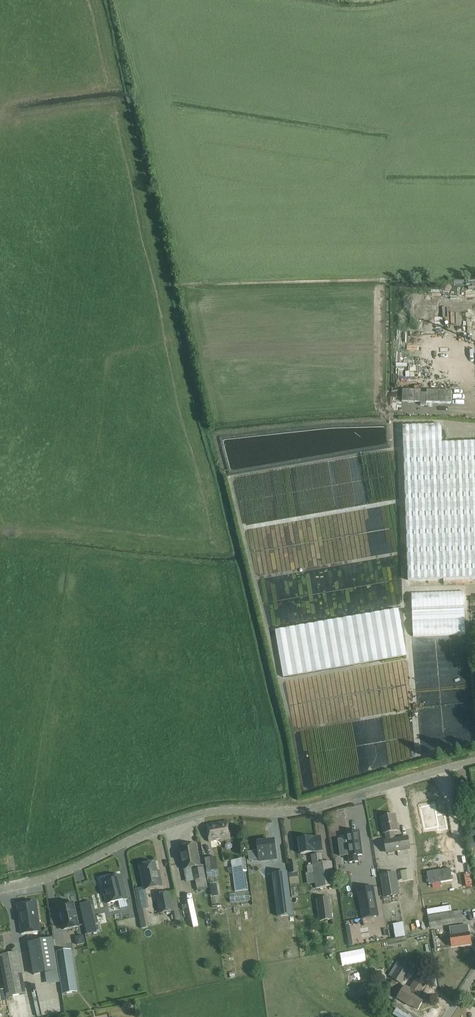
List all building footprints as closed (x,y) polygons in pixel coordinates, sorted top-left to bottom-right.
[(474,410),(474,398),(464,399),(464,411),(474,410)] [(442,443),(441,425),(402,426),(407,580),(463,578),(463,584),(474,584),(474,442),(442,443)] [(463,591),(411,593),(413,636),(465,634),(463,591)] [(276,630),(284,677),(406,656),(398,609),(276,630)] [(425,806),(419,807),(424,830),(437,828),(437,831),(447,830),(444,814),(436,815),(434,804),(433,805),(432,802),(425,804),(425,806)] [(354,823),(354,806),(345,806),(346,823),(354,823)] [(383,833),(385,833),(386,840),(394,839),(393,831),(398,830),(395,815),(381,818),(383,833)] [(221,840),(229,838),(227,822),(207,825),(209,841),(221,839),(221,840)] [(347,847),(339,848),(340,856),(348,855),(349,862),(357,861),(357,856),(362,855),(359,832),(345,833),(347,847)] [(320,837),(312,839),(311,838),(299,839),(300,854),(315,852),(315,855),(311,855),(312,865),(307,866),(308,874),(314,873),(316,889),(335,887),(332,862),(323,864),(321,852),(322,852),(320,837)] [(395,841),(394,839),(386,840),(384,841),(384,842),(386,852),(410,848),(408,838),(395,841)] [(258,843),(259,854),(265,853),(266,860),(277,859),(276,851),(275,851),(273,841),(258,843)] [(207,887),(203,866),(200,866),(196,845),(180,848),(184,870),(191,868),(194,881),(195,881),(197,889),(207,887)] [(399,864),(411,862),(409,852),(398,853),(399,864)] [(218,876),(216,857),(205,858),(207,877),(218,876)] [(233,874),(235,892),(247,890),(245,872),(247,871),(245,859),(231,860),(232,868),(228,868),(228,870),(229,872),(231,874),(233,874)] [(298,872),(296,861),(289,862),(290,873),(298,872)] [(157,872),(155,863),(140,866),(144,890),(162,886),(159,872),(157,872)] [(429,885),(452,881),(450,869),(427,872),(429,885)] [(77,880),(86,878),(83,870),(75,872),(77,880)] [(279,916),(293,914),(287,872),(273,874),(279,916)] [(400,895),(395,873),(381,876),(386,898),(400,895)] [(107,904),(118,901),(120,909),(128,907),(126,899),(127,899),(125,890),(123,891),(123,888),(124,887),(121,876),(100,881),(103,892),(104,892),(107,904)] [(357,876),(349,878),(350,885),(359,883),(357,876)] [(378,916),(373,886),(358,889),(363,919),(378,916)] [(135,890),(138,910),(148,908),(145,889),(144,890),(144,888),(135,890)] [(159,894),(160,895),(156,895),(160,914),(163,913),(164,913),(170,912),(170,911),(174,911),(170,892),(166,893),(159,894)] [(320,921),(332,919),(328,898),(317,899),(320,921)] [(18,904),(21,934),(41,932),(38,902),(18,904)] [(84,925),(94,923),(89,902),(80,905),(84,925)] [(73,903),(58,907),(63,930),(78,927),(73,903)] [(455,923),(453,910),(427,915),(429,927),(455,923)] [(403,920),(392,921),(393,936),(404,935),(403,920)] [(450,936),(449,936),(451,947),(471,944),(469,933),(467,925),(449,928),(450,936)] [(28,943),(34,975),(58,971),(52,939),(28,943)] [(77,992),(73,968),(71,951),(57,953),(63,994),(77,992)] [(26,994),(18,953),(0,956),(0,962),(7,998),(26,994)] [(397,962),(388,976),(391,978),(400,964),(397,962)] [(401,984),(410,970),(400,964),(391,978),(401,984)] [(418,996),(424,986),(415,980),(409,989),(404,986),(397,998),(411,1007),(411,1006),(417,1009),(424,999),(418,996)]
